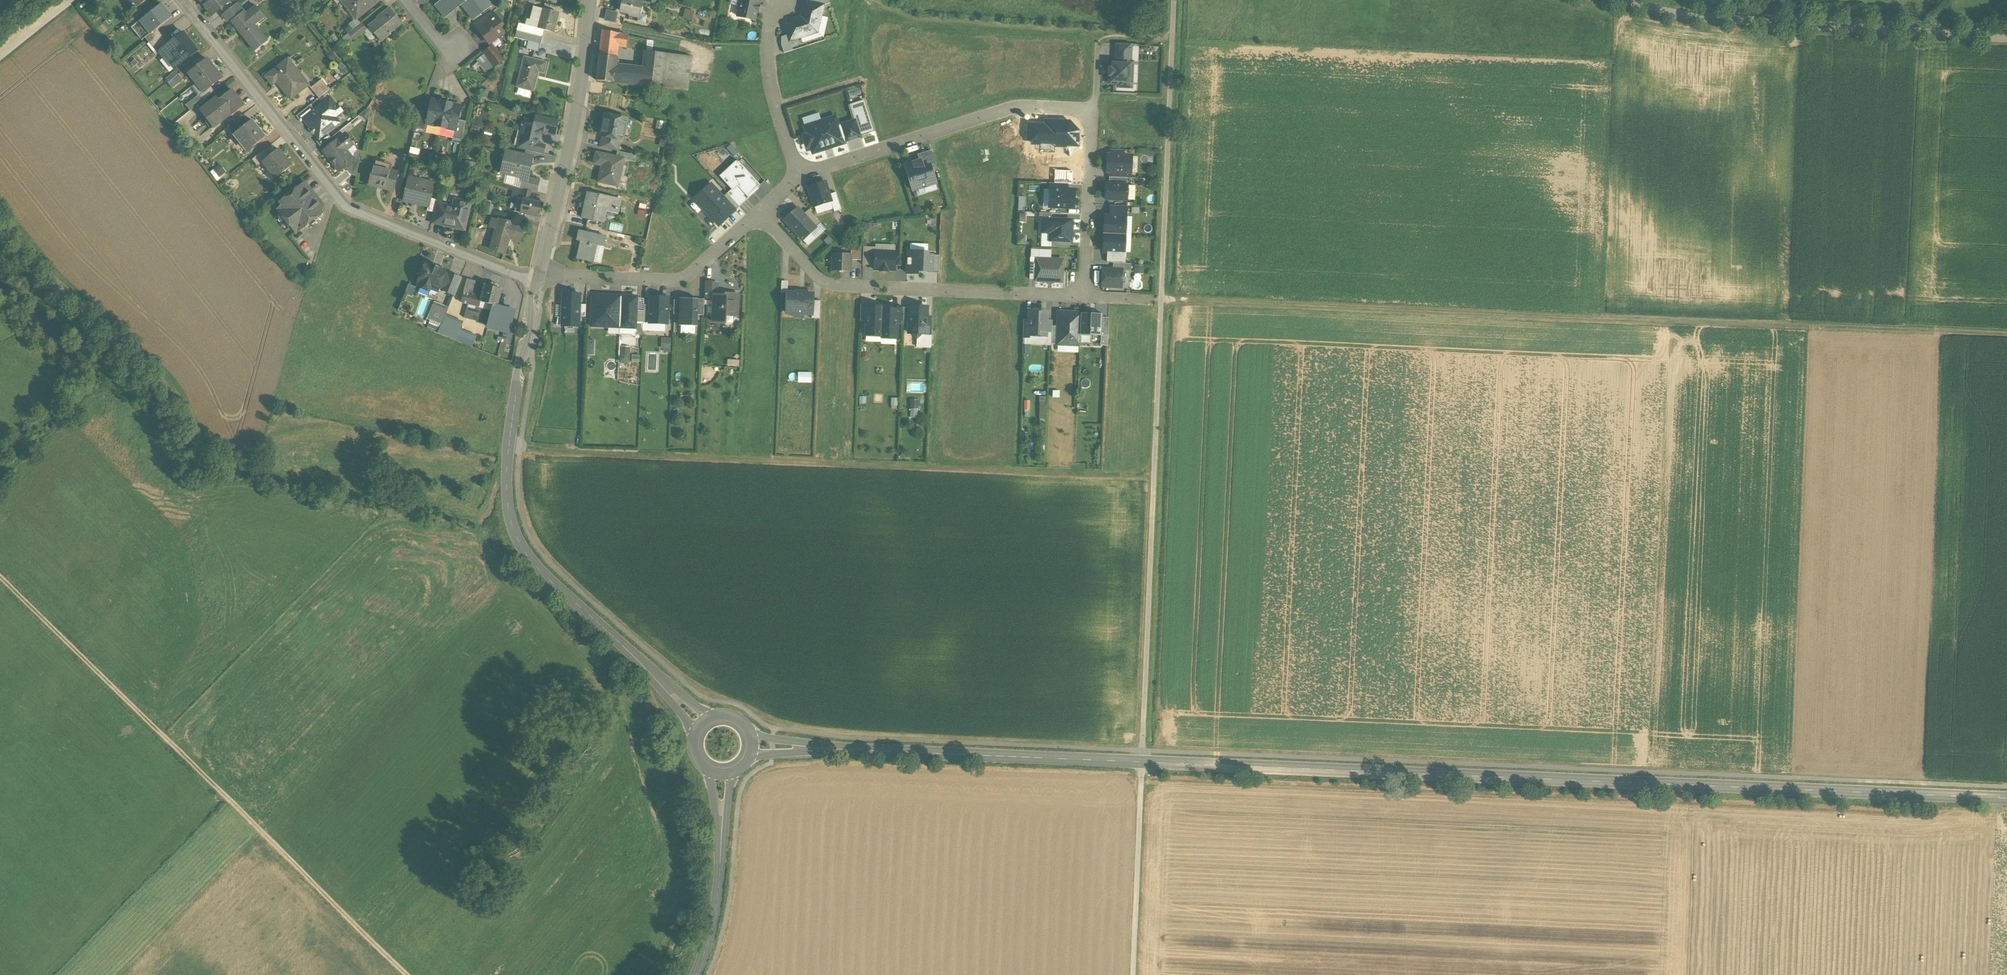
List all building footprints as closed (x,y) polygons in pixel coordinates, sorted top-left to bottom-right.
[(203,4),(212,16),(221,9),(230,1),(229,0),(208,0),(203,4)] [(341,1),(342,2),(350,12),(355,9),(361,16),(381,0),(343,0),(341,1)] [(436,6),(445,18),(455,10),(447,0),(443,0),(436,6)] [(455,10),(462,5),(473,20),(489,7),(484,0),(447,0),(455,10)] [(619,5),(623,6),(621,12),(631,14),(630,15),(638,17),(642,2),(634,0),(620,0),(619,5)] [(738,7),(740,8),(737,17),(755,20),(757,12),(758,12),(759,6),(758,6),(759,0),(739,0),(738,7)] [(230,1),(221,9),(224,13),(234,6),(230,1)] [(801,17),(817,33),(823,6),(811,3),(805,1),(801,17)] [(224,13),(222,15),(228,22),(232,19),(242,10),(237,3),(234,6),(224,13)] [(142,19),(140,21),(150,34),(156,29),(172,17),(161,4),(142,19)] [(246,14),(242,10),(232,19),(239,28),(237,29),(255,51),(267,42),(252,22),(263,14),(256,6),(246,14)] [(383,17),(370,28),(381,42),(391,35),(390,33),(402,23),(391,9),(382,16),(383,17)] [(558,13),(543,9),(538,28),(545,30),(554,32),(558,13)] [(608,10),(606,20),(617,22),(619,12),(608,10)] [(493,12),(484,19),(488,23),(496,17),(493,12)] [(138,14),(127,23),(131,28),(132,28),(140,21),(139,21),(142,19),(138,14)] [(488,23),(479,30),(489,44),(504,33),(501,29),(502,24),(496,17),(488,23)] [(788,36),(790,42),(817,33),(801,17),(784,23),(788,36)] [(484,19),(475,25),(479,30),(488,23),(484,19)] [(150,34),(140,21),(132,28),(141,41),(145,38),(144,38),(150,34)] [(538,28),(519,23),(517,31),(543,37),(545,30),(538,28)] [(156,29),(150,34),(144,38),(145,38),(149,43),(160,34),(156,29)] [(628,36),(603,30),(600,55),(617,57),(618,46),(626,47),(628,36)] [(543,37),(517,31),(515,38),(529,42),(529,41),(541,44),(543,37)] [(168,44),(158,52),(159,53),(163,58),(166,56),(175,68),(186,60),(186,61),(198,52),(183,33),(168,44)] [(160,34),(149,43),(153,49),(164,40),(160,34)] [(790,42),(788,36),(782,38),(781,45),(784,54),(793,51),(790,42)] [(164,40),(153,49),(157,54),(159,53),(158,52),(168,44),(164,40)] [(541,44),(529,41),(529,42),(527,48),(539,51),(541,44)] [(1115,62),(1131,63),(1132,45),(1116,45),(1115,62)] [(492,47),(484,53),(495,67),(503,61),(492,47)] [(664,54),(646,52),(644,69),(643,86),(661,88),(664,54)] [(691,57),(664,54),(661,88),(688,91),(691,57)] [(476,62),(486,74),(494,67),(484,55),(476,62)] [(617,57),(600,55),(597,81),(614,83),(616,66),(617,57)] [(175,68),(166,56),(163,58),(160,61),(169,73),(175,68)] [(546,63),(525,57),(517,86),(533,91),(539,71),(544,72),(546,63)] [(207,59),(189,74),(197,83),(215,69),(207,59)] [(289,59),(266,77),(273,86),(279,81),(283,86),(281,88),(291,100),(309,85),(289,59)] [(1110,62),(1110,65),(1110,83),(1131,84),(1131,70),(1131,63),(1115,62),(1110,62)] [(644,69),(616,66),(614,83),(643,86),(644,69)] [(215,69),(197,83),(204,92),(222,78),(215,69)] [(179,74),(168,83),(172,89),(183,80),(179,74)] [(321,80),(311,89),(319,99),(329,90),(321,80)] [(231,90),(215,103),(213,101),(200,112),(213,128),(230,115),(231,116),(244,106),(231,90)] [(196,97),(185,105),(190,111),(201,103),(196,97)] [(314,110),(303,119),(304,120),(318,138),(319,139),(327,133),(340,123),(330,111),(337,106),(330,98),(314,110)] [(447,103),(432,100),(429,114),(427,124),(428,124),(441,127),(447,103)] [(855,121),(859,135),(874,130),(864,100),(850,105),(855,121)] [(461,106),(447,103),(441,127),(454,131),(456,131),(458,120),(461,106)] [(310,105),(297,116),(302,122),(304,120),(303,119),(314,110),(310,105)] [(429,114),(419,111),(417,117),(414,129),(426,131),(428,124),(427,124),(429,114)] [(243,115),(227,128),(233,135),(248,123),(243,115)] [(627,120),(605,115),(600,136),(603,136),(620,140),(623,128),(625,129),(627,120)] [(557,121),(536,116),(534,125),(533,130),(540,131),(555,135),(557,121)] [(835,117),(805,127),(807,135),(803,136),(807,147),(811,146),(813,153),(844,144),(843,142),(846,141),(841,125),(838,126),(835,117)] [(248,123),(233,135),(240,143),(243,141),(247,147),(254,142),(257,145),(266,138),(252,120),(248,123)] [(466,122),(458,120),(456,131),(454,131),(453,137),(462,139),(466,122)] [(1031,141),(1031,145),(1079,148),(1080,131),(1070,121),(1045,120),(1044,124),(1029,123),(1028,123),(1027,141),(1031,141)] [(855,121),(841,125),(846,141),(860,137),(859,135),(855,121)] [(534,125),(522,123),(522,124),(521,124),(521,126),(520,134),(528,136),(526,143),(537,145),(537,144),(540,131),(533,130),(534,125)] [(327,133),(319,139),(318,138),(316,140),(321,146),(331,138),(327,133)] [(528,136),(520,134),(517,148),(525,150),(526,143),(528,136)] [(345,135),(324,152),(331,161),(331,164),(334,164),(340,171),(346,166),(354,160),(353,159),(346,150),(353,145),(345,135)] [(620,140),(603,136),(600,148),(617,152),(618,152),(620,140)] [(537,145),(526,143),(525,150),(543,154),(544,146),(537,144),(537,145)] [(264,150),(251,160),(257,168),(263,163),(262,162),(269,157),(264,150)] [(291,166),(278,150),(269,157),(262,162),(263,163),(275,179),(291,166)] [(532,158),(508,152),(503,173),(521,177),(527,178),(528,177),(532,158)] [(618,152),(617,152),(616,157),(624,159),(624,160),(630,161),(631,155),(618,152)] [(932,152),(919,156),(920,161),(921,160),(923,168),(930,166),(932,170),(937,169),(932,152)] [(616,157),(596,153),(594,164),(602,165),(599,182),(618,187),(624,160),(624,159),(616,157)] [(1110,156),(1107,156),(1107,171),(1109,172),(1127,172),(1131,172),(1131,157),(1122,156),(1110,156)] [(355,158),(353,159),(354,160),(346,166),(347,168),(347,169),(352,175),(356,176),(360,159),(355,158)] [(920,161),(905,165),(913,191),(936,184),(932,170),(930,166),(923,168),(921,160),(920,161)] [(747,197),(760,185),(738,161),(720,176),(733,190),(737,186),(747,197)] [(211,171),(217,180),(228,172),(222,164),(211,171)] [(397,173),(374,168),(370,185),(378,187),(379,184),(393,188),(397,173)] [(1054,170),(1054,183),(1067,184),(1073,184),(1074,171),(1054,170)] [(527,178),(521,177),(519,188),(536,192),(539,180),(528,177),(527,178)] [(424,185),(411,182),(410,189),(407,188),(404,202),(414,204),(414,202),(429,205),(431,199),(434,184),(424,182),(424,185)] [(826,182),(809,187),(815,207),(832,201),(830,195),(826,182)] [(314,195),(305,183),(280,204),(283,207),(278,211),(296,234),(321,214),(319,210),(323,206),(317,199),(316,200),(313,197),(314,195)] [(1109,185),(1106,185),(1105,200),(1126,200),(1127,185),(1109,185)] [(718,226),(735,211),(711,186),(694,201),(718,226)] [(728,194),(739,207),(748,199),(747,197),(737,186),(733,190),(728,194)] [(518,188),(511,187),(509,198),(515,200),(518,188)] [(531,192),(520,189),(515,212),(521,213),(537,216),(540,202),(529,200),(531,192)] [(1067,190),(1050,189),(1049,207),(1073,208),(1074,190),(1067,190)] [(620,199),(588,192),(582,219),(588,220),(600,223),(600,222),(603,208),(617,211),(620,199)] [(836,193),(830,195),(835,211),(841,209),(836,193)] [(723,198),(735,211),(739,207),(728,194),(727,194),(723,198)] [(436,200),(431,199),(429,205),(427,212),(433,213),(435,204),(436,200)] [(456,209),(446,207),(443,224),(442,224),(442,225),(464,231),(471,203),(457,200),(456,209)] [(446,207),(435,204),(433,213),(431,222),(442,224),(443,224),(446,207)] [(1126,207),(1110,206),(1110,216),(1110,217),(1126,218),(1126,207)] [(804,215),(798,208),(784,221),(802,240),(816,228),(804,215)] [(821,223),(809,210),(804,215),(816,228),(821,223)] [(1126,218),(1110,217),(1110,216),(1105,216),(1104,234),(1125,235),(1126,218)] [(1051,220),(1042,219),(1041,241),(1052,242),(1070,243),(1071,243),(1072,221),(1051,220)] [(524,226),(498,220),(490,250),(505,253),(507,246),(504,245),(506,238),(519,242),(524,226)] [(600,223),(588,220),(586,227),(601,230),(603,222),(600,222),(600,223)] [(606,237),(579,231),(577,241),(581,242),(577,258),(593,262),(597,245),(604,247),(606,237)] [(1125,235),(1104,234),(1103,252),(1108,252),(1124,253),(1125,235)] [(863,249),(851,248),(851,255),(851,260),(862,261),(863,249)] [(863,266),(875,266),(875,252),(875,248),(864,248),(863,266)] [(895,253),(875,252),(875,266),(874,270),(895,271),(895,253)] [(927,253),(908,252),(907,274),(927,274),(927,273),(927,256),(927,253)] [(1124,253),(1108,252),(1108,263),(1113,263),(1124,264),(1124,253)] [(851,255),(833,254),(832,271),(850,271),(851,260),(851,255)] [(939,257),(927,256),(927,273),(938,274),(939,257)] [(1050,259),(1050,263),(1036,263),(1035,282),(1062,283),(1063,260),(1050,259)] [(446,272),(425,263),(424,268),(420,269),(420,271),(421,274),(417,284),(421,285),(420,288),(429,291),(432,285),(439,287),(445,274),(446,272)] [(1124,264),(1113,263),(1113,270),(1122,271),(1123,271),(1131,271),(1131,264),(1124,264)] [(1113,270),(1102,270),(1102,287),(1122,288),(1123,271),(1122,271),(1113,270)] [(445,274),(439,287),(443,289),(448,275),(445,274)] [(461,279),(449,274),(448,275),(443,289),(442,291),(454,295),(461,279)] [(475,282),(467,280),(463,294),(471,296),(475,282)] [(490,287),(485,285),(481,298),(480,302),(481,302),(494,306),(497,306),(501,289),(496,288),(497,285),(491,283),(490,287)] [(416,287),(409,284),(405,294),(412,296),(416,287)] [(471,296),(463,294),(461,303),(468,305),(480,308),(481,302),(480,302),(481,298),(471,296)] [(580,295),(563,294),(563,318),(556,318),(556,326),(579,326),(579,317),(580,305),(580,295)] [(739,295),(726,294),(725,296),(725,316),(726,316),(738,316),(739,295)] [(813,295),(788,294),(787,313),(812,314),(813,301),(813,295)] [(621,297),(593,295),(592,315),(591,327),(620,329),(621,297)] [(725,296),(714,296),(712,322),(725,323),(726,316),(725,316),(725,296)] [(621,297),(620,329),(635,329),(636,329),(636,323),(637,311),(637,297),(621,297)] [(655,298),(651,298),(650,306),(650,323),(667,324),(668,298),(655,298)] [(698,299),(680,299),(680,301),(680,315),(679,326),(697,327),(698,315),(698,299)] [(821,301),(813,301),(812,314),(812,318),(820,319),(821,301)] [(871,305),(861,304),(860,322),(866,322),(867,306),(871,307),(871,305)] [(431,319),(443,324),(446,316),(448,311),(444,309),(433,305),(428,318),(431,319)] [(480,308),(468,305),(464,318),(478,322),(482,308),(480,308)] [(515,311),(494,306),(488,327),(509,333),(515,311)] [(871,307),(867,306),(866,322),(866,334),(881,334),(882,309),(883,309),(883,307),(871,307)] [(917,307),(910,307),(909,333),(912,334),(917,339),(922,334),(926,334),(926,317),(927,310),(920,309),(919,310),(917,307)] [(904,308),(893,308),(893,309),(898,310),(897,325),(903,325),(904,308)] [(883,309),(882,309),(881,334),(881,336),(897,337),(897,325),(898,310),(893,309),(883,309)] [(644,312),(637,311),(636,323),(643,324),(643,323),(644,312)] [(1047,312),(1030,311),(1029,320),(1029,335),(1030,335),(1046,336),(1046,333),(1046,321),(1047,312)] [(1081,314),(1059,313),(1059,327),(1058,345),(1075,346),(1079,346),(1080,335),(1081,314)] [(1103,314),(1081,314),(1080,335),(1101,336),(1102,318),(1103,314)] [(463,322),(446,316),(439,332),(439,334),(456,340),(463,322)] [(428,328),(439,332),(443,324),(431,319),(428,328)] [(472,347),(477,336),(460,330),(456,340),(472,347)] [(621,362),(631,362),(632,347),(621,346),(621,362)] [(813,382),(813,372),(800,372),(800,382),(813,382)] [(918,417),(919,400),(911,399),(910,417),(918,417)]
